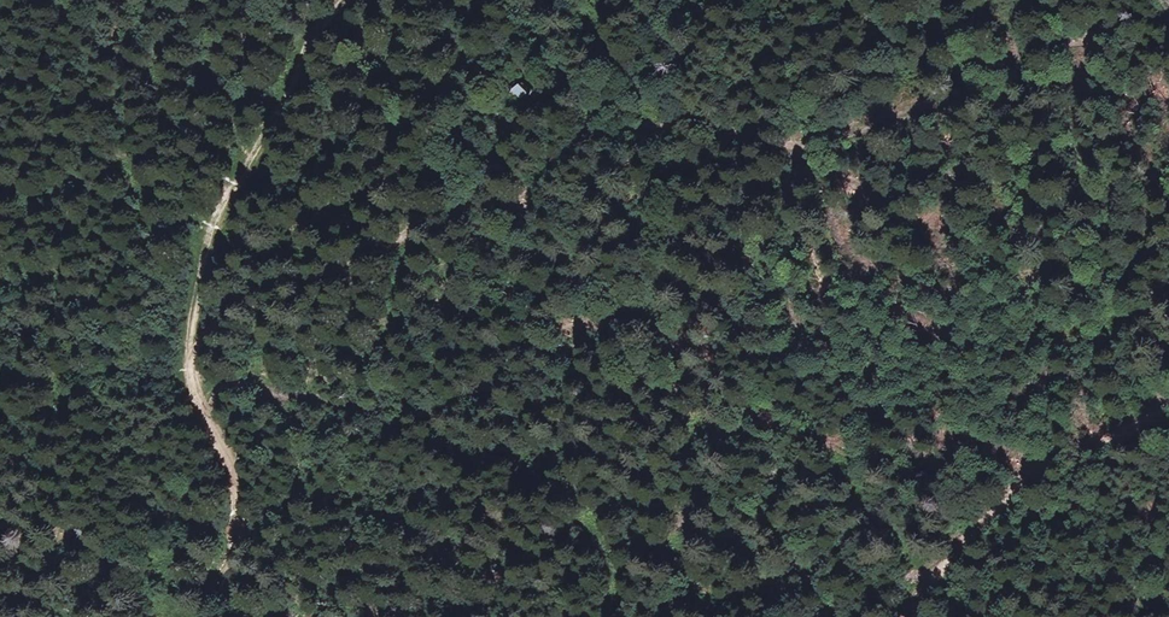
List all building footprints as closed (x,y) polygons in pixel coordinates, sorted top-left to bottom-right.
[(517,82),(508,91),(520,102),(529,93),(517,82)]
